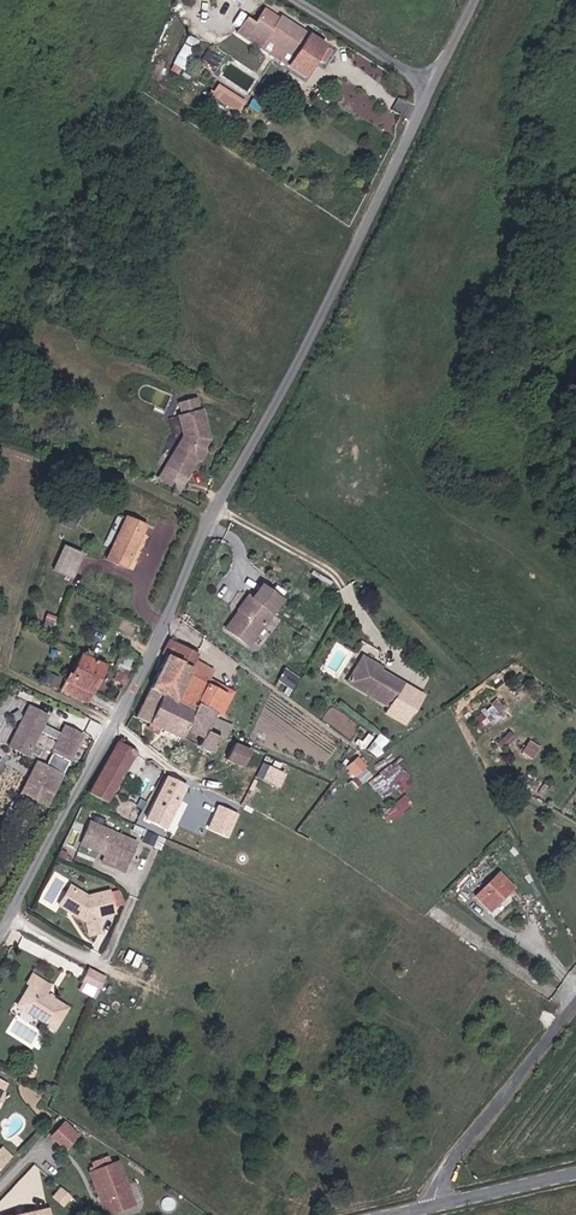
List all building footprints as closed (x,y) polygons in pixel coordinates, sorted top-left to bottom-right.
[(233,27),(249,0),(235,0),(237,2),(225,22),(233,27)] [(238,35),(306,78),(326,48),(266,9),(255,25),(247,20),(238,35)] [(182,66),(192,49),(185,45),(175,62),(182,66)] [(219,85),(212,95),(238,113),(245,103),(219,85)] [(525,196),(532,199),(535,191),(528,188),(525,196)] [(199,398),(181,402),(183,414),(180,415),(184,436),(160,478),(183,489),(197,460),(202,459),(208,452),(206,447),(212,439),(204,409),(202,409),(199,398)] [(116,531),(122,515),(116,513),(111,529),(116,531)] [(126,515),(107,559),(129,568),(148,524),(126,515)] [(73,576),(84,554),(67,546),(56,568),(73,576)] [(239,609),(240,610),(243,612),(254,597),(250,594),(239,609)] [(243,612),(240,610),(227,628),(251,644),(274,610),(254,597),(243,612)] [(192,667),(177,700),(195,708),(197,704),(218,713),(227,693),(209,685),(217,668),(197,658),(199,653),(169,639),(162,654),(167,656),(192,667)] [(88,700),(105,664),(83,654),(66,689),(88,700)] [(192,667),(167,656),(152,688),(164,693),(177,700),(192,667)] [(405,683),(381,669),(377,667),(379,663),(365,656),(350,682),(393,706),(405,683)] [(294,688),(299,678),(285,668),(279,677),(294,688)] [(164,693),(152,688),(146,685),(133,715),(150,723),(164,693)] [(195,708),(177,700),(164,693),(150,723),(182,738),(185,729),(195,708)] [(195,708),(185,729),(203,738),(199,747),(214,754),(221,738),(209,732),(218,713),(197,704),(195,708)] [(54,752),(71,761),(86,733),(67,723),(63,732),(45,723),(50,715),(30,705),(8,746),(28,755),(42,729),(59,739),(53,751),(54,752)] [(543,748),(531,739),(523,751),(535,759),(543,748)] [(106,804),(136,752),(119,742),(88,793),(106,804)] [(243,766),(250,752),(234,745),(227,759),(243,766)] [(52,798),(71,761),(54,752),(48,764),(46,763),(33,788),(52,798)] [(48,805),(52,798),(33,788),(46,763),(39,759),(22,791),(48,805)] [(357,776),(367,769),(359,759),(350,766),(357,776)] [(389,804),(414,782),(395,759),(370,781),(389,804)] [(262,778),(279,787),(286,773),(269,764),(262,778)] [(168,827),(187,787),(169,778),(149,817),(168,827)] [(230,837),(239,812),(216,804),(207,830),(230,837)] [(125,872),(138,842),(92,821),(82,843),(107,854),(103,862),(125,872)] [(156,844),(160,836),(149,831),(145,840),(156,844)] [(501,872),(477,895),(491,912),(517,887),(501,872)] [(112,893),(112,891),(90,897),(72,886),(60,905),(86,921),(90,936),(101,934),(98,919),(118,914),(118,912),(125,911),(122,891),(112,893)] [(84,986),(100,994),(107,980),(90,972),(84,986)] [(48,996),(53,987),(34,976),(29,985),(31,986),(20,1005),(37,1015),(35,1018),(55,1031),(68,1009),(48,996)] [(49,1135),(66,1149),(81,1132),(64,1118),(49,1135)] [(15,1154),(4,1143),(0,1147),(0,1169),(15,1154)] [(88,1162),(102,1214),(135,1206),(123,1158),(111,1161),(110,1156),(88,1162)] [(64,1205),(73,1196),(64,1188),(56,1197),(64,1205)]
